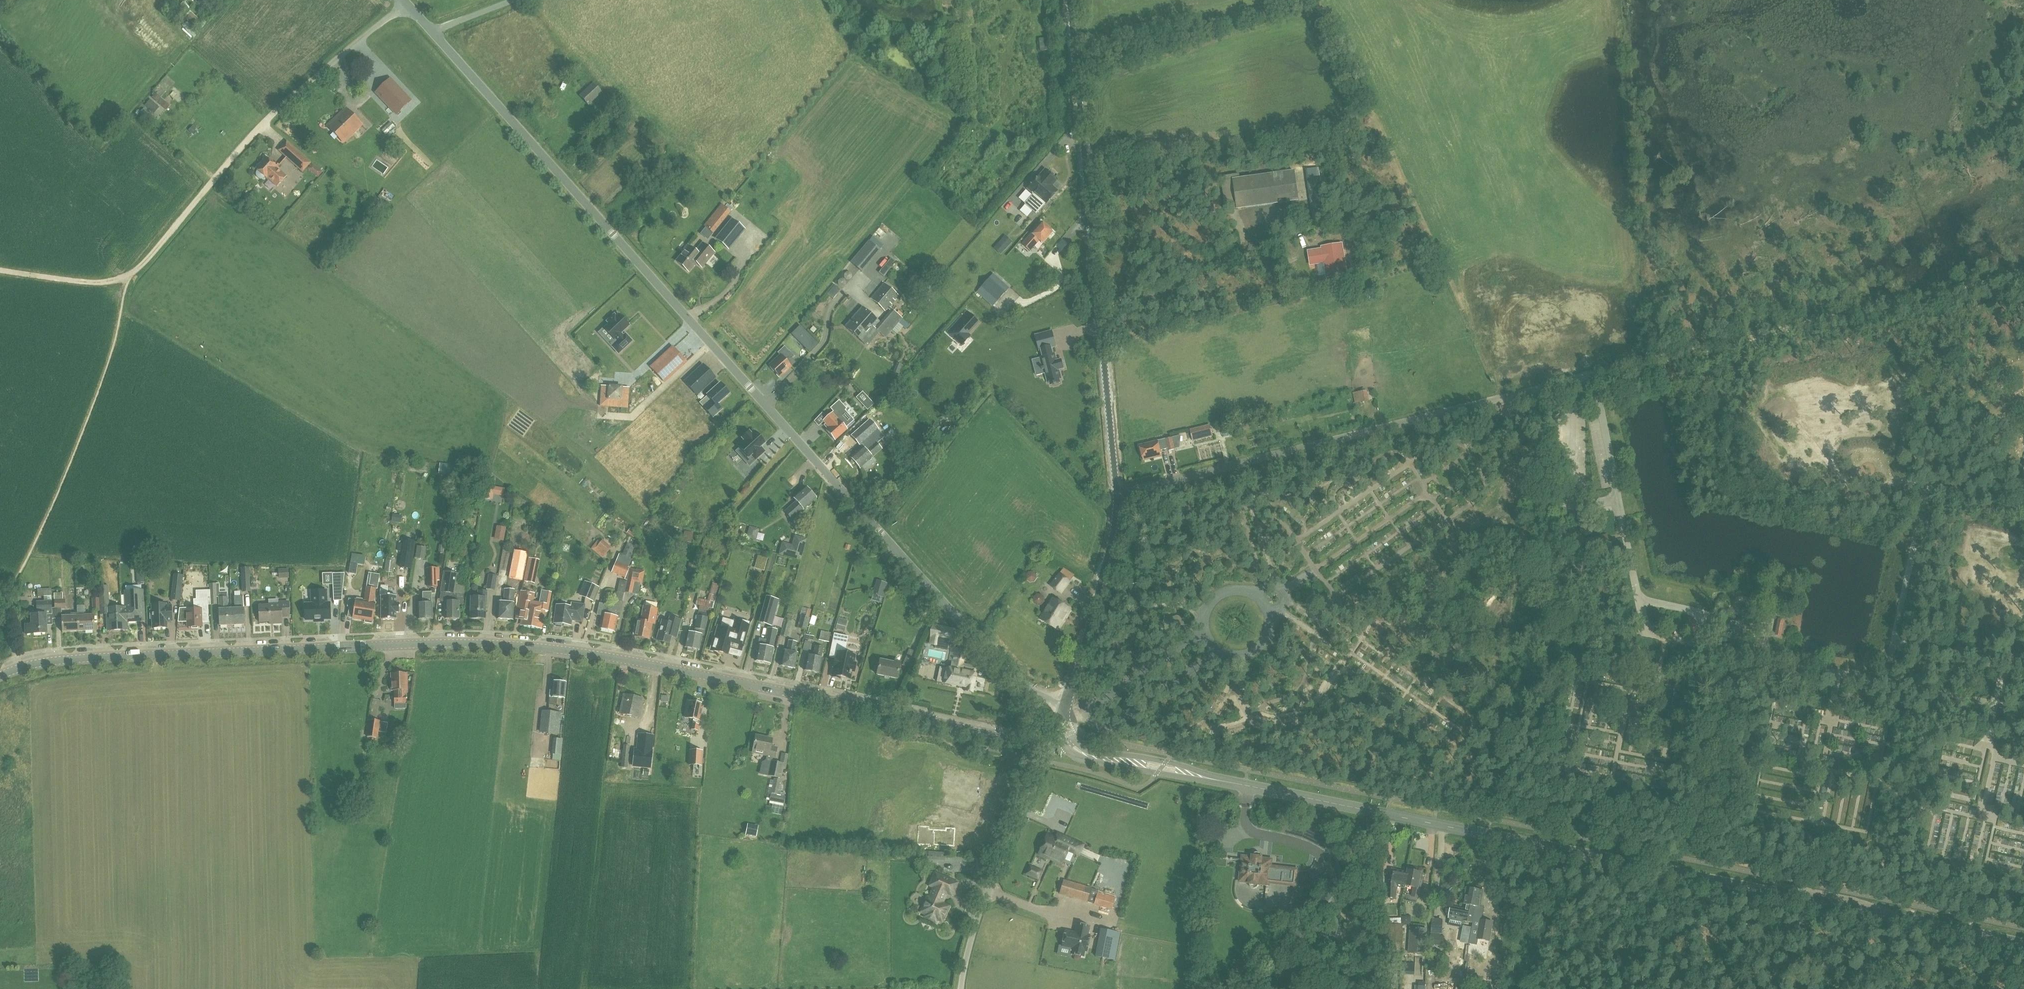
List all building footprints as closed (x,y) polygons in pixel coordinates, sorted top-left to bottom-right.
[(376,92),(396,114),(411,100),(390,79),(376,92)] [(602,93),(593,83),(579,96),(588,105),(602,93)] [(369,98),(363,104),(379,120),(385,114),(369,98)] [(385,103),(381,108),(385,113),(390,108),(385,103)] [(150,115),(144,108),(138,115),(145,121),(150,115)] [(343,143),(362,125),(346,108),(327,126),(343,143)] [(310,163),(294,148),(286,157),(302,172),(310,163)] [(266,157),(255,169),(257,170),(256,172),(256,174),(256,176),(257,177),(259,178),(261,178),(263,178),(265,177),(266,178),(267,178),(277,186),(286,176),(279,170),(280,169),(266,157)] [(313,169),(322,176),(326,170),(317,163),(313,169)] [(1047,186),(1051,186),(1051,183),(1054,178),(1045,170),(1039,176),(1039,175),(1027,188),(1032,193),(1032,195),(1037,195),(1039,196),(1047,186)] [(1238,209),(1298,200),(1294,171),(1234,180),(1238,209)] [(1326,214),(1322,182),(1308,184),(1312,216),(1326,214)] [(1037,195),(1032,195),(1025,204),(1036,214),(1045,204),(1057,191),(1051,186),(1047,186),(1039,196),(1037,195)] [(730,212),(722,205),(705,226),(713,233),(730,212)] [(744,230),(732,219),(716,239),(729,249),(744,230)] [(1042,244),(1052,232),(1041,222),(1022,244),(1029,251),(1039,241),(1042,244)] [(880,250),(868,240),(850,262),(862,272),(880,250)] [(702,267),(714,253),(703,243),(696,252),(688,246),(683,252),(684,253),(676,262),(688,271),(696,262),(702,267)] [(1327,277),(1347,274),(1342,244),(1327,247),(1328,248),(1309,252),(1311,265),(1324,262),(1327,277)] [(993,274),(981,287),(997,301),(1009,288),(993,274)] [(833,297),(840,288),(834,283),(828,292),(833,297)] [(887,308),(889,306),(898,295),(884,284),(871,299),(885,311),(887,308)] [(620,309),(618,306),(611,313),(612,315),(607,320),(617,331),(618,330),(621,333),(615,338),(621,345),(635,333),(629,326),(627,328),(624,325),(633,317),(623,306),(620,309)] [(861,341),(878,321),(863,307),(845,327),(861,341)] [(968,312),(949,333),(961,345),(969,336),(967,334),(978,322),(968,312)] [(792,334),(804,347),(813,338),(800,325),(792,334)] [(1051,385),(1060,383),(1059,379),(1061,378),(1059,370),(1064,368),(1061,360),(1057,361),(1055,354),(1053,354),(1051,347),(1045,348),(1041,335),(1036,336),(1040,350),(1042,349),(1044,357),(1042,357),(1044,365),(1042,365),(1044,373),(1046,373),(1048,382),(1050,381),(1051,385)] [(686,361),(673,347),(651,367),(664,382),(686,361)] [(787,362),(793,356),(789,351),(788,351),(785,347),(778,353),(781,355),(769,366),(779,377),(791,366),(787,362)] [(715,378),(703,365),(685,382),(697,395),(715,378)] [(718,404),(729,394),(720,383),(707,395),(708,396),(700,403),(713,417),(722,409),(718,404)] [(862,405),(865,409),(871,404),(868,400),(862,405)] [(848,425),(854,420),(844,410),(836,417),(832,413),(823,421),(829,428),(826,430),(835,440),(847,430),(843,425),(846,423),(848,425)] [(860,429),(852,436),(859,444),(862,442),(877,429),(877,428),(870,420),(860,428),(860,429)] [(1213,435),(1210,425),(1191,430),(1193,440),(1213,435)] [(863,447),(851,458),(852,459),(851,461),(853,463),(855,463),(860,468),(872,457),(882,448),(874,440),(881,434),(877,429),(862,442),(865,446),(864,447),(863,447)] [(744,459),(747,456),(748,457),(751,455),(756,459),(765,451),(760,447),(761,446),(762,444),(765,442),(762,440),(754,431),(751,434),(749,431),(742,438),(744,440),(738,446),(740,448),(737,451),(744,459)] [(1169,451),(1175,449),(1172,437),(1140,445),(1144,460),(1162,456),(1161,450),(1168,449),(1169,451)] [(458,466),(440,464),(439,474),(457,476),(458,466)] [(804,510),(816,499),(806,487),(794,498),(797,502),(785,512),(792,520),(803,510),(804,510)] [(503,538),(504,529),(505,525),(496,524),(494,537),(503,538)] [(783,544),(780,554),(800,559),(805,540),(795,537),(793,547),(783,544)] [(399,549),(403,550),(400,567),(411,569),(415,541),(404,539),(404,543),(400,543),(399,549)] [(596,548),(605,555),(609,549),(601,542),(596,548)] [(635,545),(627,542),(624,550),(632,553),(635,545)] [(527,566),(525,575),(533,577),(537,560),(528,558),(527,566)] [(612,572),(625,577),(629,567),(616,561),(612,572)] [(363,575),(364,565),(350,563),(349,573),(363,575)] [(522,590),(525,575),(527,566),(518,564),(516,570),(521,571),(519,580),(514,579),(512,589),(505,589),(504,602),(498,602),(497,619),(513,620),(514,603),(514,590),(517,589),(522,590)] [(438,575),(440,575),(439,567),(427,568),(427,587),(438,587),(438,581),(438,575)] [(630,569),(627,584),(625,592),(632,593),(634,583),(641,584),(644,571),(636,569),(636,570),(630,569)] [(446,601),(446,618),(459,618),(459,604),(464,604),(464,594),(455,594),(458,574),(444,571),(440,601),(446,601)] [(1034,581),(1037,578),(1036,574),(1033,571),(1029,572),(1026,575),(1026,580),(1030,582),(1034,581)] [(181,573),(175,572),(172,599),(179,599),(181,573)] [(343,588),(345,573),(332,573),(333,589),(343,588)] [(353,618),(365,620),(365,622),(372,623),(372,621),(373,621),(376,603),(374,603),(376,589),(377,589),(380,574),(370,573),(368,587),(366,587),(364,601),(355,600),(349,599),(348,606),(350,607),(348,617),(353,618)] [(1059,573),(1049,586),(1062,595),(1072,582),(1059,573)] [(495,590),(497,576),(488,574),(486,589),(495,590)] [(143,575),(138,575),(139,577),(135,578),(136,585),(145,584),(144,577),(143,577),(143,575)] [(878,579),(873,594),(884,597),(888,582),(878,579)] [(598,587),(585,582),(580,595),(593,600),(598,587)] [(720,585),(714,583),(711,595),(709,594),(707,601),(697,598),(695,604),(700,605),(699,610),(697,616),(694,633),(688,632),(685,647),(698,650),(701,635),(704,636),(707,617),(707,618),(708,611),(709,608),(712,608),(713,602),(714,602),(716,596),(717,596),(720,585)] [(122,630),(121,607),(110,608),(108,585),(99,586),(100,611),(106,610),(108,630),(122,630)] [(388,586),(381,586),(379,596),(381,596),(381,619),(396,619),(396,612),(400,612),(400,603),(396,603),(396,596),(388,596),(388,586)] [(48,596),(48,602),(37,602),(37,614),(31,614),(32,624),(25,624),(25,634),(47,633),(46,614),(52,614),(52,601),(51,596),(52,596),(51,588),(37,589),(38,597),(48,596)] [(121,607),(122,630),(127,629),(127,621),(137,621),(137,613),(144,613),(142,590),(125,591),(126,607),(121,607)] [(332,619),(332,602),(328,602),(327,590),(312,590),(313,603),(307,603),(308,620),(316,619),(316,622),(324,621),(324,619),(332,619)] [(486,604),(487,591),(479,591),(479,598),(471,597),(471,618),(485,619),(485,604),(486,604)] [(541,628),(544,609),(547,610),(550,592),(542,591),(540,603),(532,602),(533,593),(521,591),(518,610),(524,611),(521,625),(541,628)] [(418,619),(432,619),(432,592),(423,592),(423,603),(418,603),(418,619)] [(78,632),(77,616),(69,616),(69,608),(66,608),(65,599),(63,599),(62,593),(54,593),(54,599),(55,609),(61,609),(62,616),(62,632),(78,632)] [(232,625),(231,608),(228,609),(227,596),(218,597),(219,626),(232,625)] [(234,608),(231,608),(232,625),(244,625),(243,596),(234,596),(234,608)] [(766,596),(764,602),(764,601),(759,623),(772,626),(778,605),(769,603),(771,597),(766,596)] [(257,608),(259,608),(260,621),(274,621),(274,623),(282,623),(281,617),(289,616),(289,602),(280,602),(280,605),(268,606),(268,599),(266,598),(256,598),(255,600),(255,606),(257,608)] [(1058,630),(1071,609),(1053,598),(1040,619),(1058,630)] [(188,609),(188,608),(179,609),(178,621),(187,621),(187,627),(201,627),(201,613),(208,613),(208,599),(193,599),(194,609),(188,609)] [(619,618),(623,602),(616,600),(614,606),(600,603),(597,614),(603,616),(600,628),(614,632),(617,617),(619,618)] [(920,609),(918,606),(913,600),(908,603),(916,612),(920,609)] [(582,621),(584,605),(572,603),(572,607),(557,605),(554,622),(570,625),(571,619),(582,621)] [(166,606),(166,604),(152,604),(152,610),(150,610),(150,619),(152,619),(153,628),(166,628),(166,621),(172,621),(171,606),(166,606)] [(77,616),(78,632),(94,631),(94,615),(85,615),(85,605),(77,606),(77,616)] [(643,606),(641,621),(637,620),(634,636),(649,639),(652,623),(655,624),(658,609),(643,606)] [(801,616),(797,628),(807,630),(810,618),(808,618),(811,609),(807,608),(806,609),(802,607),(800,615),(801,616)] [(679,632),(682,620),(670,617),(669,622),(662,620),(657,640),(669,643),(673,630),(679,632)] [(836,628),(844,631),(847,620),(839,618),(836,628)] [(713,638),(710,650),(724,653),(726,646),(729,647),(730,644),(742,647),(748,625),(749,622),(742,620),(741,623),(734,621),(731,631),(718,627),(714,639),(713,638)] [(791,622),(786,620),(781,635),(787,637),(791,622)] [(951,629),(933,625),(930,643),(935,645),(935,648),(947,650),(951,629)] [(829,642),(831,634),(821,632),(819,640),(829,642)] [(772,648),(775,636),(766,634),(765,641),(759,640),(758,645),(755,661),(769,664),(773,648),(772,648)] [(834,667),(832,677),(840,678),(840,677),(850,679),(852,671),(854,672),(856,663),(853,663),(855,655),(844,653),(847,637),(834,634),(830,657),(835,658),(833,667),(834,667)] [(794,668),(797,653),(794,652),(797,642),(789,640),(787,651),(783,650),(780,665),(794,668)] [(821,657),(824,647),(816,645),(813,656),(807,655),(804,670),(819,673),(822,658),(821,657)] [(963,664),(962,664),(964,650),(952,647),(949,661),(952,662),(950,669),(946,668),(943,683),(965,687),(964,691),(972,692),(976,674),(973,673),(975,668),(963,665),(963,664)] [(897,679),(900,664),(880,660),(877,674),(897,679)] [(392,691),(394,691),(394,695),(394,703),(395,703),(395,709),(406,708),(406,703),(406,690),(407,690),(406,673),(392,674),(392,681),(391,681),(392,691)] [(564,698),(565,683),(553,682),(553,690),(550,690),(549,704),(556,705),(557,697),(564,698)] [(638,717),(642,698),(624,695),(621,714),(638,717)] [(698,730),(702,707),(700,706),(701,704),(689,701),(685,717),(693,719),(691,729),(698,730)] [(541,723),(542,723),(541,732),(553,733),(554,724),(555,711),(542,710),(541,723)] [(380,721),(370,719),(367,737),(378,738),(380,721)] [(771,761),(774,762),(775,757),(777,748),(770,747),(772,739),(755,736),(752,752),(767,755),(766,759),(767,761),(770,762),(771,761)] [(561,755),(562,739),(555,739),(554,754),(561,755)] [(628,758),(629,745),(623,745),(622,757),(621,765),(627,765),(628,758)] [(638,747),(637,749),(635,749),(633,765),(650,767),(652,751),(651,751),(651,748),(638,747)] [(703,750),(689,749),(688,765),(689,765),(688,771),(689,771),(689,775),(696,775),(696,777),(703,777),(703,771),(701,771),(703,750)] [(781,763),(771,761),(769,774),(780,776),(782,765),(785,766),(787,754),(783,753),(781,763)] [(953,777),(951,788),(958,789),(957,797),(954,797),(953,805),(968,808),(970,800),(972,800),(974,790),(972,789),(973,781),(953,777)] [(780,780),(774,778),(771,792),(777,793),(780,780)] [(785,797),(783,797),(784,792),(781,792),(780,796),(771,794),(770,800),(783,803),(785,797)] [(920,826),(919,842),(952,844),(953,829),(944,828),(944,830),(929,829),(929,827),(920,826)] [(1047,835),(1039,853),(1061,863),(1067,851),(1078,855),(1082,845),(1063,837),(1057,834),(1055,838),(1047,835)] [(1253,854),(1253,856),(1252,858),(1243,857),(1240,882),(1250,883),(1250,886),(1251,888),(1254,889),(1256,888),(1258,886),(1259,884),(1259,882),(1267,883),(1267,885),(1268,885),(1269,882),(1293,885),(1292,898),(1294,899),(1297,870),(1270,867),(1271,860),(1262,859),(1262,857),(1261,855),(1260,853),(1258,852),(1255,852),(1253,854)] [(1408,873),(1408,872),(1392,869),(1389,885),(1389,898),(1395,899),(1398,887),(1405,888),(1405,885),(1408,873)] [(1408,873),(1405,885),(1414,887),(1412,896),(1419,898),(1422,881),(1420,881),(1421,873),(1408,870),(1408,872),(1408,873)] [(945,896),(946,893),(952,895),(957,883),(935,873),(930,885),(933,887),(929,897),(927,896),(920,912),(926,914),(925,917),(936,922),(937,919),(942,921),(949,906),(941,902),(944,895),(945,896)] [(1089,891),(1090,888),(1063,880),(1063,883),(1059,894),(1086,901),(1089,891)] [(1473,924),(1474,920),(1475,914),(1476,907),(1478,907),(1481,891),(1468,888),(1464,909),(1452,906),(1449,918),(1450,918),(1448,924),(1461,927),(1462,921),(1473,923),(1473,924)] [(1115,897),(1097,892),(1094,904),(1111,909),(1115,897)] [(1444,945),(1444,937),(1440,936),(1440,933),(1442,933),(1443,920),(1432,919),(1431,933),(1432,933),(1431,944),(1444,945)] [(1473,924),(1473,923),(1471,929),(1466,929),(1465,936),(1470,937),(1469,944),(1474,944),(1476,937),(1477,938),(1477,939),(1489,941),(1492,922),(1481,920),(1480,921),(1474,920),(1473,924)] [(1076,932),(1065,930),(1062,946),(1071,948),(1071,953),(1083,956),(1084,951),(1086,951),(1089,935),(1087,935),(1089,927),(1078,925),(1076,932)] [(1391,952),(1403,952),(1403,950),(1402,925),(1390,926),(1391,952)] [(1427,929),(1411,928),(1409,953),(1425,954),(1427,929)] [(1095,956),(1102,957),(1114,960),(1120,932),(1112,931),(1110,940),(1106,939),(1099,938),(1095,956)] [(1518,950),(1520,937),(1509,935),(1507,948),(1518,950)] [(1437,960),(1430,960),(1429,975),(1436,976),(1437,960)] [(1249,962),(1236,962),(1236,979),(1248,979),(1249,962)]
